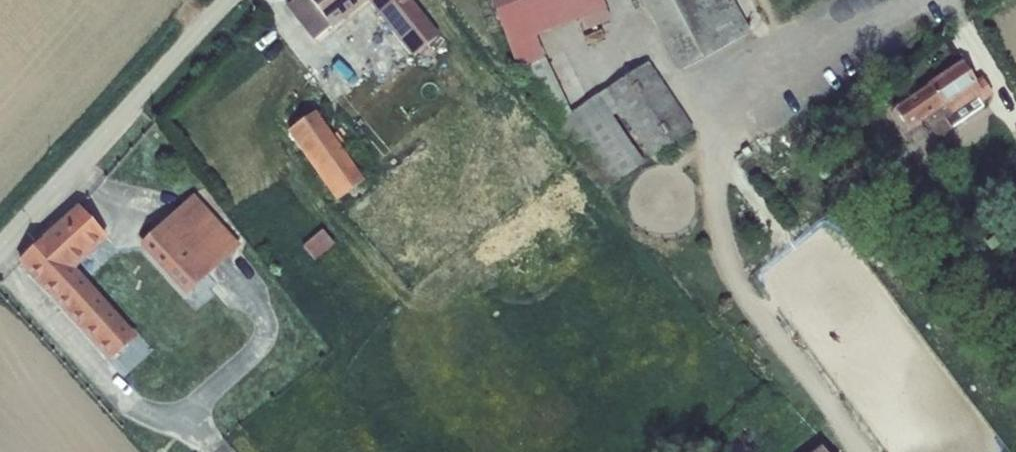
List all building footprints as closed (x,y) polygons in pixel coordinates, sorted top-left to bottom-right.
[(310,9),(293,22),(317,52),(334,39),(377,8),(425,69),(390,100),(366,72),(344,90),(368,119),(404,163),(483,97),(445,52),(402,0),(322,0),(310,9)] [(516,54),(536,100),(543,114),(630,201),(686,143),(630,89),(607,114),(574,84),(547,59),(585,41),(591,54),(622,41),(611,15),(605,0),(495,0),(497,5),(518,53),(516,54)] [(701,45),(745,0),(658,0),(701,45)] [(694,135),(729,99),(674,44),(638,82),(694,135)] [(956,75),(905,112),(931,150),(983,111),(956,75)] [(1003,127),(1015,148),(1015,119),(1003,127)] [(326,138),(373,191),(383,183),(340,127),(326,138)] [(302,158),(348,212),(373,191),(326,138),(302,158)] [(87,229),(28,275),(108,376),(130,358),(72,284),(108,255),(87,229)] [(322,230),(302,247),(314,261),(335,244),(322,230)] [(215,293),(174,241),(148,261),(190,314),(215,293)]
